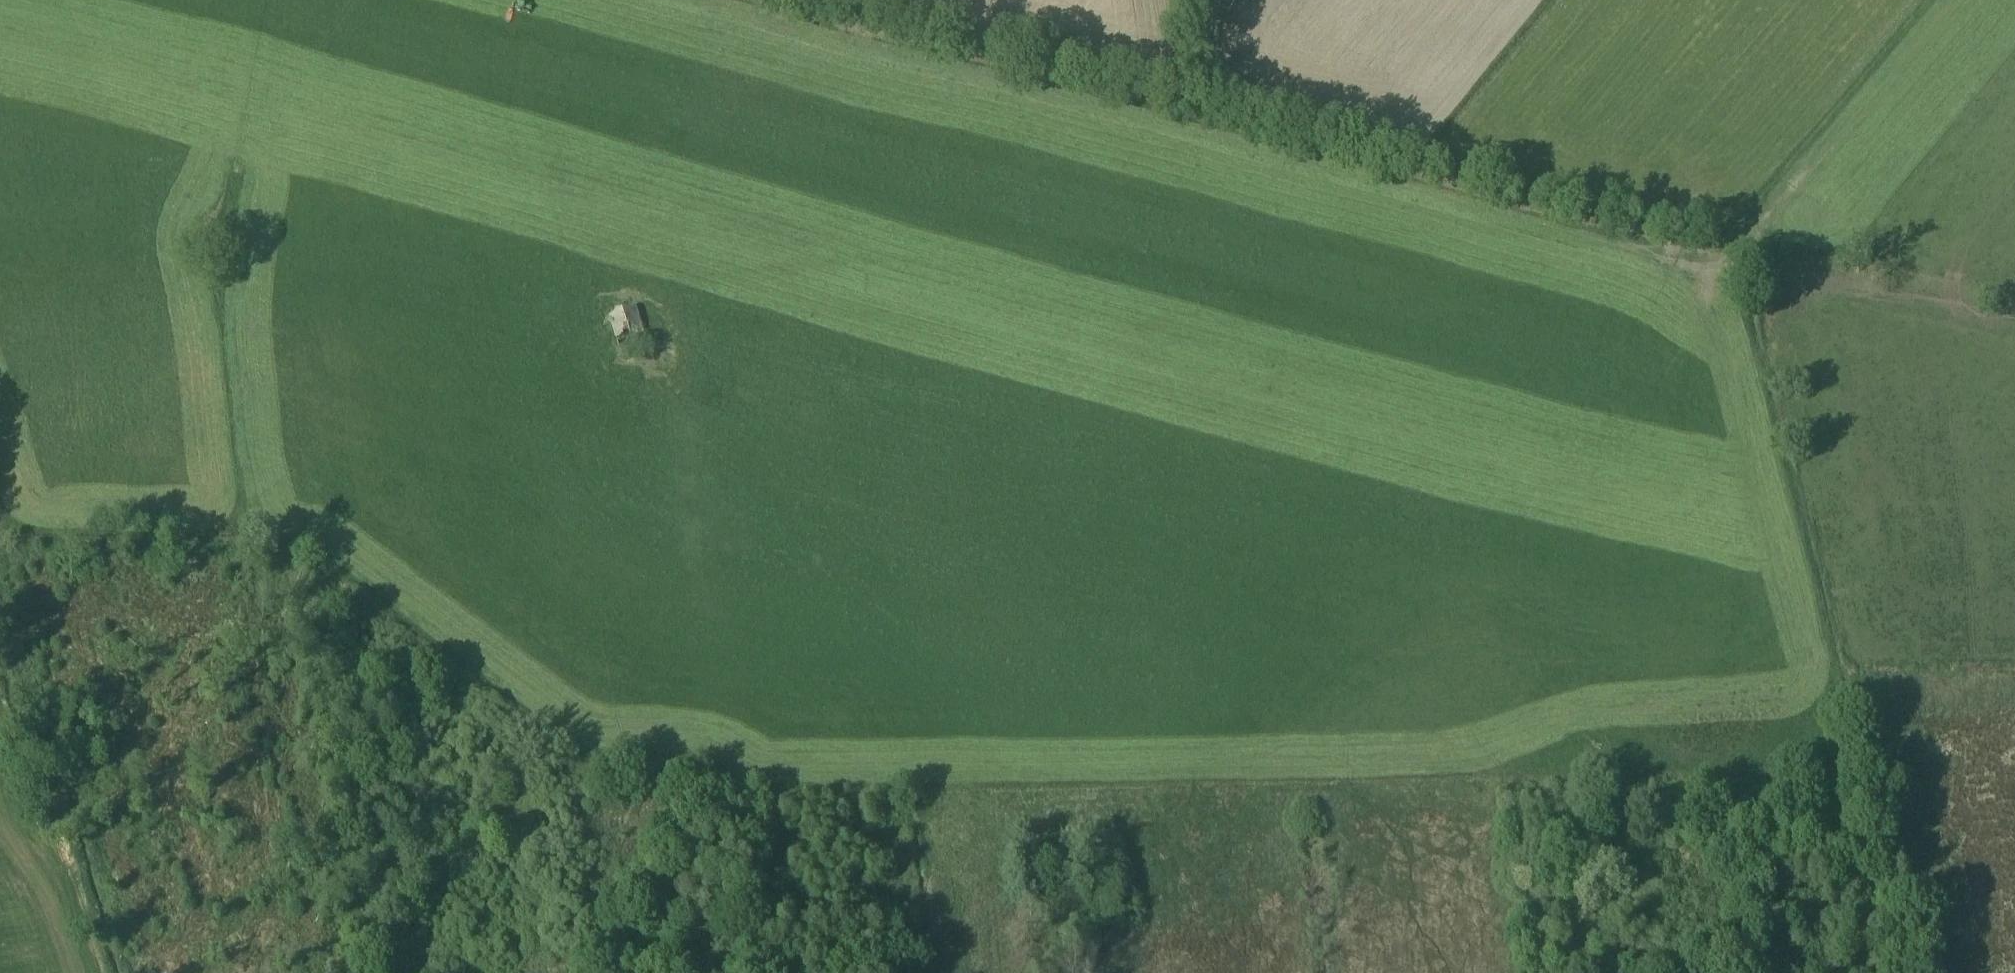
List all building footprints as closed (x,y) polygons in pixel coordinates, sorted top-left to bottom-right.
[(634,303),(607,312),(615,338),(643,329),(634,303)]
